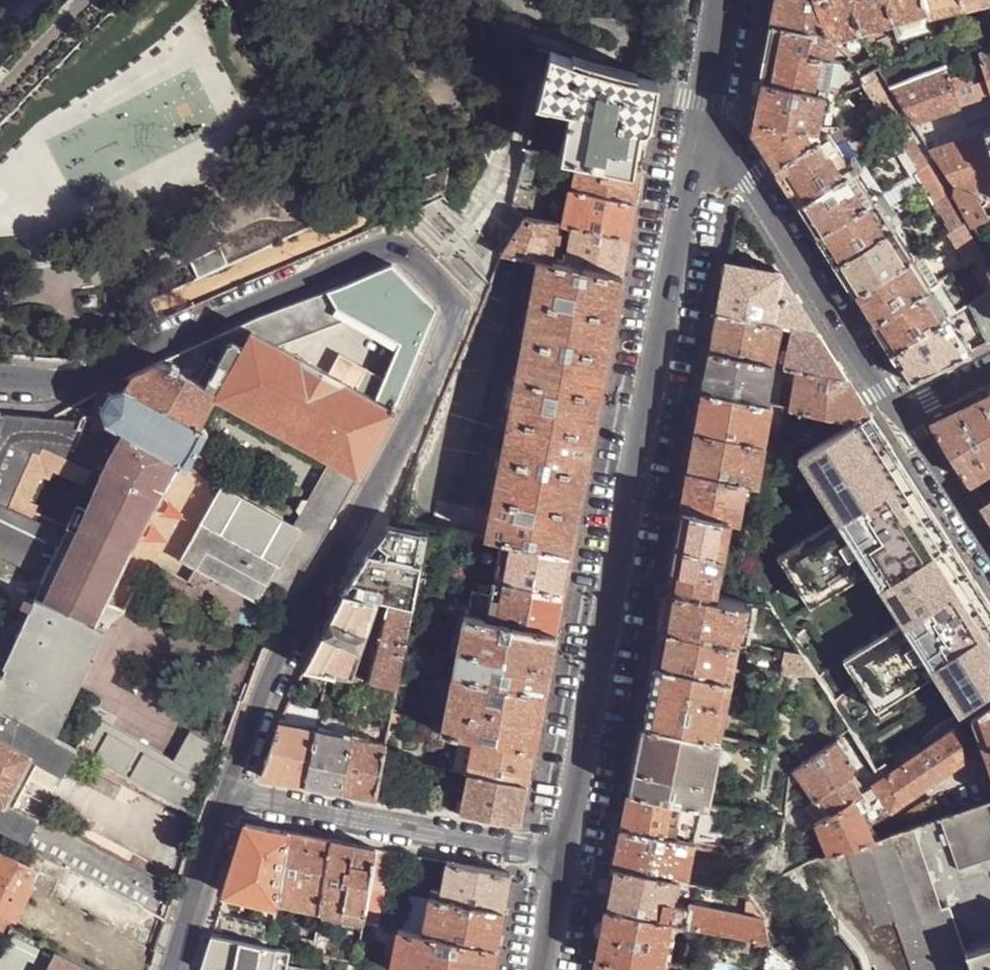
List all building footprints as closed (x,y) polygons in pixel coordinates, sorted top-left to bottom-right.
[(831,59),(835,43),(833,41),(825,31),(822,22),(814,0),(775,0),(771,26),(811,29),(807,52),(831,59)] [(822,22),(825,31),(833,41),(861,33),(849,0),(814,0),(822,22)] [(861,33),(871,30),(890,25),(926,14),(922,0),(849,0),(861,33)] [(926,14),(928,18),(963,10),(959,0),(922,0),(926,14)] [(963,10),(989,4),(989,0),(959,0),(963,10)] [(926,14),(890,25),(896,42),(932,32),(928,18),(926,14)] [(760,83),(824,93),(831,59),(807,52),(811,29),(771,26),(764,58),(760,83)] [(871,30),(861,33),(867,51),(876,48),(871,30)] [(977,53),(980,63),(989,60),(989,49),(977,53)] [(654,103),(658,81),(609,72),(549,51),(544,72),(604,94),(654,103)] [(871,59),(856,68),(862,79),(871,73),(878,69),(871,59)] [(980,63),(988,86),(989,92),(989,60),(980,63)] [(954,98),(944,68),(890,88),(912,125),(958,109),(954,98)] [(538,100),(567,108),(559,155),(577,158),(633,168),(635,153),(636,145),(631,145),(633,130),(641,132),(649,127),(652,114),(654,103),(604,94),(544,72),(538,100)] [(862,79),(861,80),(866,87),(875,81),(871,73),(862,79)] [(866,87),(863,88),(874,106),(876,105),(887,100),(875,81),(866,87)] [(824,93),(760,83),(756,104),(752,123),(817,127),(824,93)] [(988,86),(954,98),(958,109),(989,98),(989,92),(988,86)] [(887,100),(876,105),(884,118),(894,112),(887,100)] [(894,112),(884,118),(891,129),(901,123),(894,112)] [(761,151),(773,170),(821,139),(817,127),(752,123),(750,134),(761,151)] [(901,123),(891,129),(899,143),(909,137),(901,123)] [(822,128),(817,127),(821,139),(828,135),(837,129),(823,130),(822,128)] [(928,152),(971,226),(989,217),(989,155),(983,134),(928,152)] [(821,139),(773,170),(784,188),(797,208),(852,173),(828,135),(821,139)] [(909,137),(899,143),(917,173),(926,167),(909,137)] [(526,149),(518,181),(532,182),(539,152),(526,149)] [(639,185),(641,170),(633,168),(577,158),(572,189),(636,201),(639,185)] [(917,173),(913,175),(931,205),(944,196),(926,167),(917,173)] [(806,223),(816,237),(871,202),(852,173),(797,208),(806,223)] [(513,204),(525,217),(532,190),(517,187),(513,204)] [(569,188),(562,224),(572,226),(629,236),(632,220),(636,201),(572,189),(569,188)] [(882,195),(871,202),(889,232),(900,225),(882,195)] [(944,196),(931,205),(949,235),(962,226),(944,196)] [(871,202),(816,237),(825,252),(835,267),(889,232),(871,202)] [(971,226),(980,240),(989,236),(989,217),(971,226)] [(525,218),(502,254),(519,257),(538,260),(548,262),(553,239),(555,223),(548,221),(540,220),(525,218)] [(908,261),(921,253),(902,224),(900,225),(889,232),(908,261)] [(626,252),(629,236),(572,226),(565,265),(622,276),(626,252)] [(949,235),(946,237),(965,265),(973,261),(979,257),(980,256),(962,226),(949,235)] [(889,232),(835,267),(846,285),(853,296),(908,261),(889,232)] [(560,239),(553,239),(548,262),(555,264),(560,239)] [(186,263),(194,280),(225,267),(217,249),(186,263)] [(927,290),(940,282),(921,253),(908,261),(927,290)] [(502,254),(402,494),(440,501),(450,503),(455,473),(463,474),(469,443),(473,444),(479,411),(482,411),(488,380),(490,381),(496,350),(500,351),(519,257),(502,254)] [(973,261),(977,269),(973,272),(981,287),(985,284),(989,292),(989,291),(989,278),(987,272),(988,271),(979,257),(973,261)] [(616,307),(622,276),(565,265),(555,264),(548,262),(538,260),(514,391),(491,511),(487,536),(502,539),(571,552),(584,483),(595,420),(602,381),(616,307)] [(908,261),(853,296),(863,312),(872,325),(927,290),(908,261)] [(726,262),(716,313),(780,325),(791,327),(818,331),(797,298),(780,272),(726,262)] [(435,307),(391,264),(341,287),(327,292),(338,308),(354,316),(398,341),(383,378),(376,398),(394,408),(435,307)] [(945,320),(959,311),(940,282),(927,290),(945,320)] [(927,290),(872,325),(881,340),(891,355),(945,320),(927,290)] [(968,305),(987,345),(989,343),(989,291),(989,292),(968,305)] [(327,292),(187,351),(197,360),(179,373),(203,386),(227,344),(233,343),(242,348),(252,331),(279,346),(354,316),(338,308),(327,292)] [(713,330),(709,352),(773,364),(777,339),(780,325),(716,313),(713,330)] [(945,320),(891,355),(899,367),(909,383),(967,354),(963,347),(945,320)] [(791,327),(780,325),(777,339),(784,340),(783,344),(787,345),(791,327)] [(829,349),(818,331),(791,327),(787,345),(786,349),(785,354),(783,366),(785,366),(847,377),(829,349)] [(339,466),(357,476),(394,408),(376,398),(356,388),(328,373),(279,346),(252,331),(242,348),(233,343),(227,344),(203,386),(217,393),(214,398),(330,460),(339,466)] [(967,344),(963,347),(967,354),(972,352),(967,344)] [(161,362),(179,373),(197,360),(187,351),(161,362)] [(706,369),(702,391),(765,403),(773,364),(709,352),(706,369)] [(328,373),(356,388),(366,368),(340,354),(328,373)] [(214,398),(217,393),(203,386),(179,373),(161,362),(97,392),(92,403),(92,421),(104,438),(116,445),(124,430),(112,425),(102,407),(112,390),(132,389),(198,427),(214,398)] [(856,392),(847,377),(785,366),(785,370),(796,373),(789,408),(855,420),(868,412),(856,392)] [(356,388),(376,398),(383,378),(366,368),(356,388)] [(185,466),(205,431),(198,427),(132,389),(112,390),(102,407),(112,425),(124,430),(178,462),(185,466)] [(698,411),(695,431),(763,444),(770,404),(765,403),(702,391),(698,411)] [(973,485),(989,475),(989,405),(987,399),(958,413),(935,424),(973,485)] [(868,412),(855,420),(793,459),(830,521),(771,560),(803,610),(863,572),(896,625),(836,663),(868,714),(928,676),(953,716),(989,690),(989,605),(949,539),(868,412)] [(96,622),(104,603),(129,549),(178,462),(124,430),(116,445),(104,438),(92,421),(6,415),(0,431),(0,505),(7,509),(33,452),(40,455),(43,447),(93,470),(86,486),(68,527),(64,535),(44,579),(37,595),(96,622)] [(691,448),(687,470),(745,481),(755,483),(756,482),(763,444),(695,431),(691,448)] [(64,535),(68,527),(36,513),(39,506),(31,503),(42,476),(50,480),(54,472),(86,486),(93,470),(43,447),(40,455),(33,452),(7,509),(17,513),(60,532),(64,535)] [(298,527),(315,498),(319,501),(339,466),(330,460),(294,524),(298,527)] [(327,534),(357,476),(339,466),(319,501),(315,498),(298,527),(322,540),(327,534)] [(684,489),(680,510),(729,520),(737,521),(745,481),(687,470),(684,489)] [(267,586),(298,527),(294,524),(222,486),(183,559),(224,581),(227,575),(262,595),(267,586)] [(989,506),(989,486),(979,493),(988,508),(989,506)] [(468,533),(472,508),(450,503),(440,501),(435,527),(468,533)] [(44,579),(64,535),(60,532),(17,513),(7,509),(0,505),(0,560),(44,579)] [(487,536),(491,511),(472,508),(468,533),(484,536),(487,536)] [(673,547),(665,589),(715,597),(729,520),(680,510),(673,547)] [(267,586),(288,598),(306,565),(322,540),(298,527),(267,586)] [(568,571),(571,552),(502,539),(495,579),(564,592),(568,571)] [(360,568),(346,591),(373,596),(380,576),(360,568)] [(561,608),(564,592),(495,579),(492,593),(488,619),(556,631),(561,608)] [(662,607),(658,627),(737,640),(744,603),(715,597),(665,589),(662,607)] [(345,590),(307,666),(328,671),(340,673),(351,676),(375,604),(377,598),(373,596),(346,591),(345,590)] [(488,619),(492,593),(473,590),(468,615),(488,619)] [(104,632),(94,626),(96,622),(37,595),(21,627),(1,673),(0,675),(0,709),(8,713),(56,738),(104,632)] [(412,604),(389,600),(375,680),(385,682),(397,684),(401,664),(412,604)] [(436,637),(440,610),(433,609),(431,608),(426,635),(436,637)] [(551,659),(556,631),(488,619),(468,615),(465,615),(454,674),(545,690),(551,659)] [(1,673),(21,627),(0,618),(0,673),(1,673)] [(656,642),(652,662),(730,675),(737,640),(658,627),(656,642)] [(785,650),(781,675),(813,674),(800,653),(785,650)] [(647,688),(641,722),(719,735),(730,675),(652,662),(647,688)] [(339,680),(340,673),(328,671),(326,684),(338,685),(339,680)] [(351,676),(340,673),(339,680),(352,683),(352,676),(351,676)] [(540,716),(545,690),(454,674),(443,733),(460,735),(475,738),(535,748),(540,716)] [(362,678),(352,676),(352,683),(350,688),(360,690),(362,678)] [(362,678),(360,690),(371,692),(372,686),(373,680),(362,678)] [(375,680),(373,680),(372,686),(383,689),(385,682),(375,680)] [(397,684),(385,682),(383,689),(382,694),(395,696),(397,684)] [(777,694),(773,718),(786,721),(790,696),(777,694)] [(969,718),(989,774),(989,703),(969,718)] [(280,724),(317,731),(320,717),(287,711),(280,724)] [(78,749),(56,738),(8,713),(7,716),(4,721),(0,729),(0,739),(33,756),(31,759),(63,775),(77,751),(78,749)] [(85,754),(188,812),(213,744),(191,733),(174,761),(102,722),(85,754)] [(635,754),(628,790),(681,800),(706,804),(719,735),(641,722),(635,754)] [(396,763),(403,725),(390,723),(386,743),(383,760),(396,763)] [(308,785),(317,731),(280,724),(263,776),(308,785)] [(966,759),(955,728),(873,785),(890,812),(966,759)] [(308,785),(342,791),(352,737),(317,731),(308,785)] [(473,751),(475,738),(460,735),(458,748),(473,751)] [(342,791),(376,798),(383,760),(386,743),(352,737),(342,791)] [(531,766),(535,748),(475,738),(473,751),(469,770),(469,776),(528,786),(531,766)] [(818,800),(831,815),(857,797),(861,794),(850,777),(853,765),(835,738),(793,767),(801,781),(814,802),(818,800)] [(33,756),(0,739),(0,802),(6,805),(7,803),(31,759),(33,756)] [(789,770),(787,788),(801,781),(793,767),(789,770)] [(525,804),(528,786),(469,776),(463,808),(462,813),(521,824),(525,804)] [(867,828),(890,812),(873,785),(861,794),(857,797),(867,828)] [(625,808),(621,829),(673,839),(681,800),(628,790),(625,808)] [(816,825),(822,846),(845,838),(867,828),(857,797),(831,815),(816,825)] [(938,818),(949,814),(928,798),(893,822),(897,832),(912,827),(938,818)] [(816,825),(831,815),(818,800),(814,802),(801,810),(816,825)] [(40,820),(7,803),(6,805),(0,802),(0,828),(28,843),(40,820)] [(816,825),(801,810),(793,802),(785,810),(781,849),(816,825)] [(987,802),(949,814),(938,818),(955,869),(989,857),(989,810),(987,802)] [(677,839),(692,842),(695,824),(680,821),(677,839)] [(247,824),(227,894),(279,903),(291,832),(247,824)] [(912,827),(897,832),(871,841),(826,857),(802,865),(837,924),(858,943),(865,950),(870,960),(874,969),(970,969),(964,953),(965,952),(954,921),(945,924),(940,908),(912,827)] [(871,841),(867,828),(845,838),(822,846),(826,857),(871,841)] [(618,845),(613,869),(678,880),(688,882),(695,843),(692,842),(677,839),(673,839),(621,829),(618,845)] [(333,840),(291,832),(279,903),(322,912),(333,840)] [(376,848),(333,840),(322,912),(365,920),(370,886),(376,848)] [(370,886),(383,889),(390,851),(376,848),(370,886)] [(40,871),(1,851),(0,853),(0,913),(9,917),(16,920),(40,871)] [(512,873),(447,861),(440,899),(505,910),(508,892),(512,873)] [(610,885),(606,908),(672,920),(683,922),(768,938),(770,938),(765,914),(744,910),(690,900),(689,905),(677,903),(674,903),(678,880),(613,869),(610,885)] [(674,903),(677,903),(679,900),(684,898),(696,898),(698,884),(688,882),(678,880),(674,903)] [(166,921),(151,913),(94,882),(79,913),(155,951),(166,921)] [(750,892),(745,892),(744,898),(744,910),(765,914),(754,899),(751,895),(750,894),(750,892)] [(430,897),(421,896),(414,933),(424,935),(430,897)] [(501,931),(505,910),(440,899),(430,897),(424,935),(497,948),(501,931)] [(945,924),(954,921),(948,905),(940,908),(945,924)] [(597,959),(642,967),(656,969),(663,969),(672,920),(606,908),(602,933),(597,959)] [(272,946),(276,924),(221,912),(214,934),(237,939),(272,946)] [(0,913),(0,933),(9,917),(0,913)] [(317,941),(319,928),(311,926),(308,934),(306,934),(305,939),(317,941)] [(358,962),(369,964),(375,930),(364,928),(358,962)] [(392,968),(401,969),(494,969),(494,968),(497,948),(424,935),(414,933),(399,930),(392,968)] [(770,938),(768,938),(762,969),(800,969),(770,938)] [(233,958),(271,965),(275,946),(272,946),(237,939),(233,958)] [(303,952),(315,954),(317,941),(305,939),(303,952)] [(965,952),(964,953),(970,969),(989,969),(989,944),(965,952)] [(56,950),(46,969),(96,969),(56,950)] [(642,967),(597,959),(595,969),(641,969),(642,967)]
